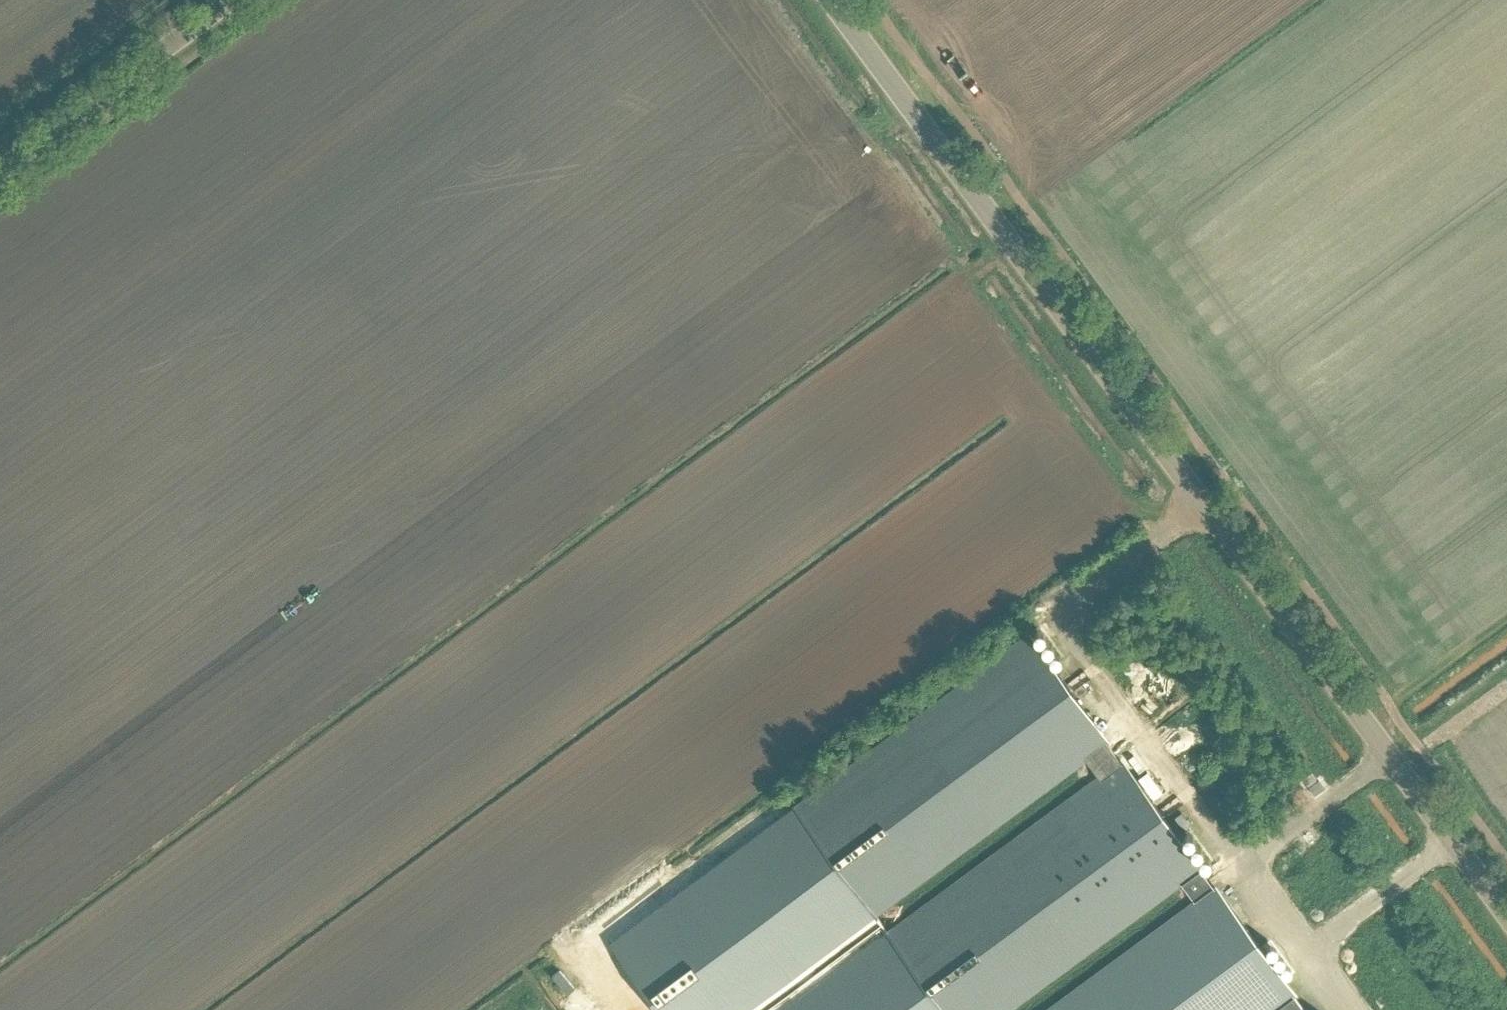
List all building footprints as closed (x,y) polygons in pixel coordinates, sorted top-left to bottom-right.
[(1181,883),(1194,900),(1045,1009),(1275,1009),(1303,1009),(1293,997),(1213,886),(1200,869),(1118,758),(1107,742),(1025,632),(793,803),(810,827),(874,913),(1085,758),(1097,774),(886,929),(946,1009),(1009,1009),(1181,883)]
